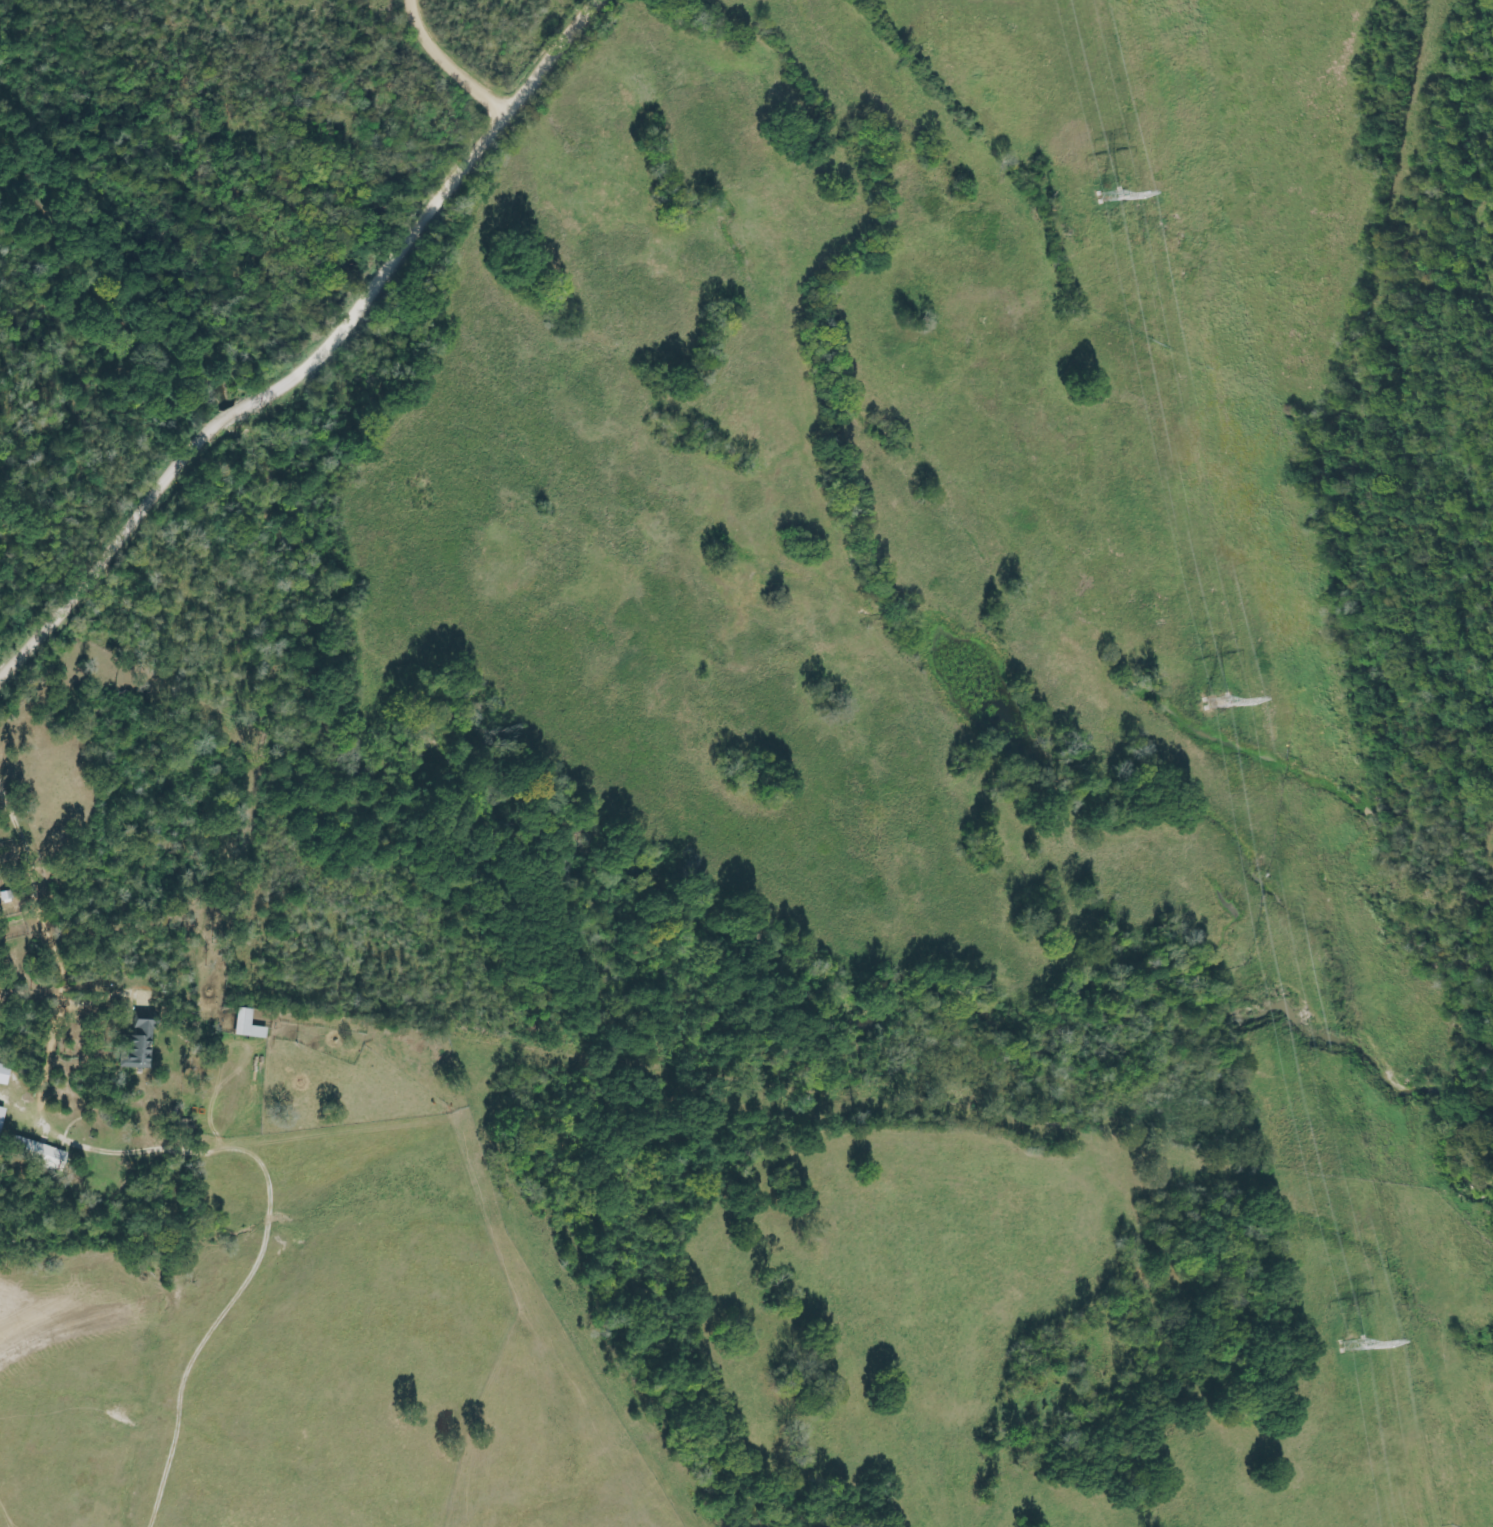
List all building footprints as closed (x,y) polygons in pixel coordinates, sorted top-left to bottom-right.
[(252,1010),(237,1008),(234,1036),(265,1039),(266,1028),(250,1026),(252,1010)] [(150,1069),(153,1021),(134,1020),(133,1036),(127,1036),(126,1054),(120,1054),(119,1067),(150,1069)] [(9,1065),(0,1064),(0,1083),(7,1084),(9,1065)] [(67,1153),(11,1135),(9,1143),(12,1145),(10,1150),(21,1154),(19,1159),(60,1173),(67,1153)]
